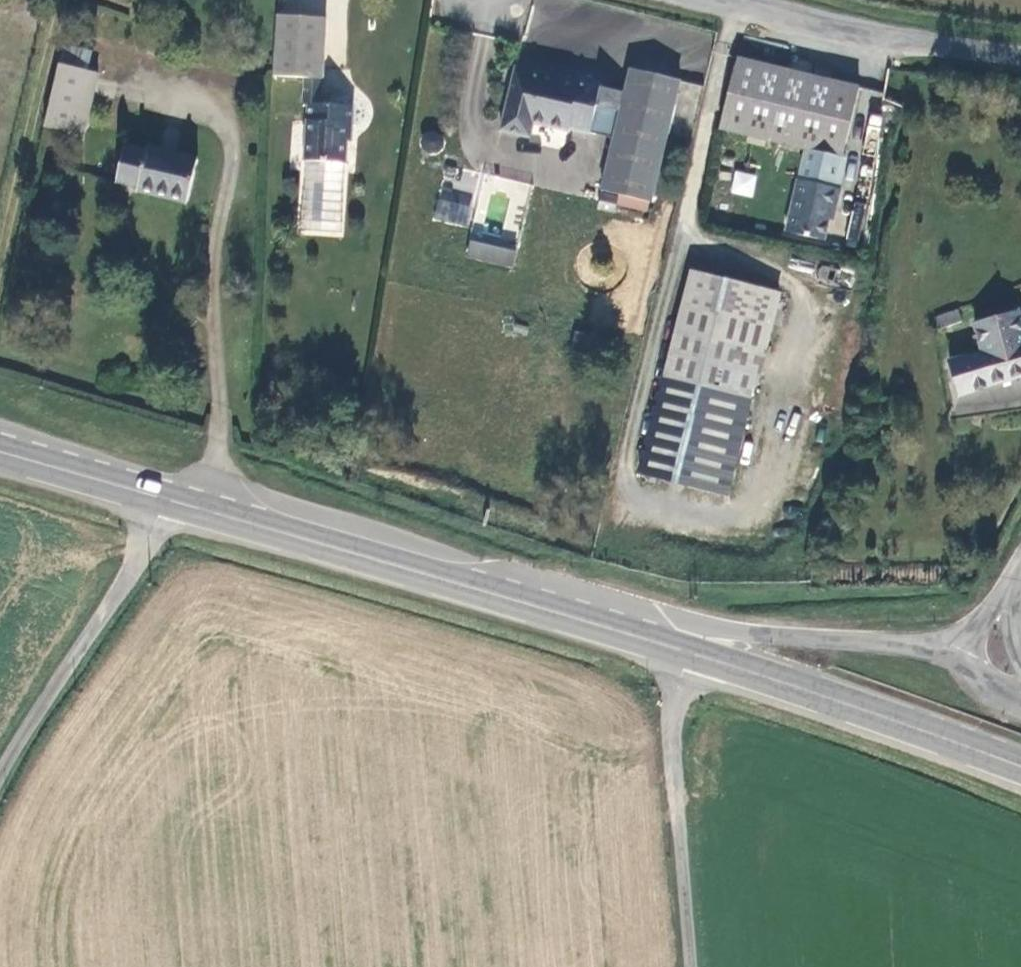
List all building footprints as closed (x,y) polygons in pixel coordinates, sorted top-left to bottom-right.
[(347,101),(316,99),(321,17),(272,14),(269,73),(301,76),(300,105),(307,105),(306,117),(304,157),(344,159),(347,101)] [(807,148),(842,156),(859,85),(737,57),(720,128),(807,148)] [(99,72),(58,61),(53,78),(41,129),(81,139),(99,72)] [(572,79),(511,64),(495,130),(523,136),(527,121),(559,129),(560,127),(583,132),(590,103),(616,110),(596,189),(646,201),(675,78),(626,66),(620,91),(595,85),(596,78),(574,72),(572,79)] [(443,151),(442,131),(422,132),(423,151),(443,151)] [(133,192),(186,203),(195,154),(122,139),(112,183),(134,189),(133,192)] [(807,148),(799,180),(835,188),(842,156),(807,148)] [(730,192),(752,197),(758,174),(735,169),(730,192)] [(841,190),(835,188),(799,180),(787,232),(825,241),(832,210),(836,211),(841,190)] [(466,227),(472,202),(438,195),(433,220),(466,227)] [(465,256),(509,266),(513,250),(469,240),(465,256)] [(779,287),(692,266),(643,471),(730,492),(779,287)] [(934,318),(938,330),(961,323),(957,311),(934,318)] [(980,325),(988,354),(953,365),(962,398),(1020,380),(1020,313),(980,325)]
